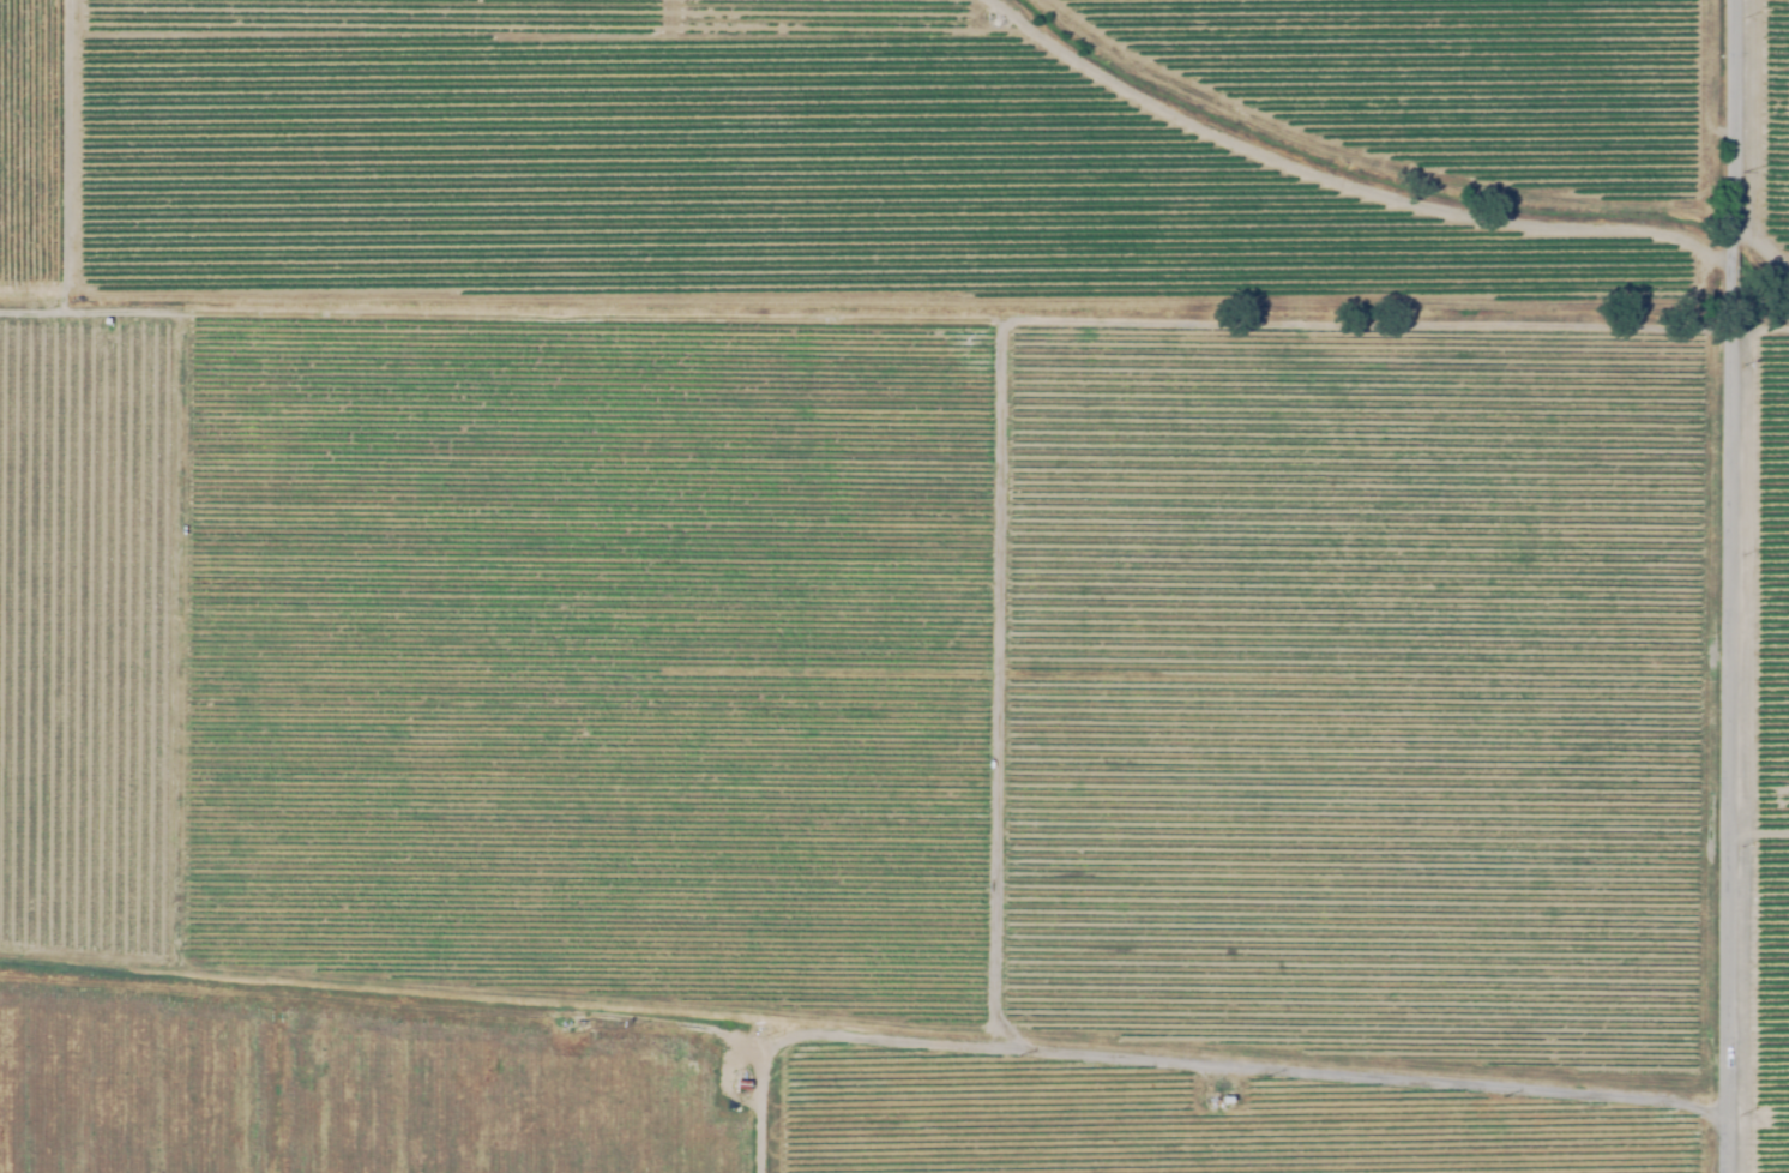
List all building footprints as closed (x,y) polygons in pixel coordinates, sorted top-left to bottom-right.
[(749,1081),(748,1089),(731,1088),(733,1079),(749,1081)]
